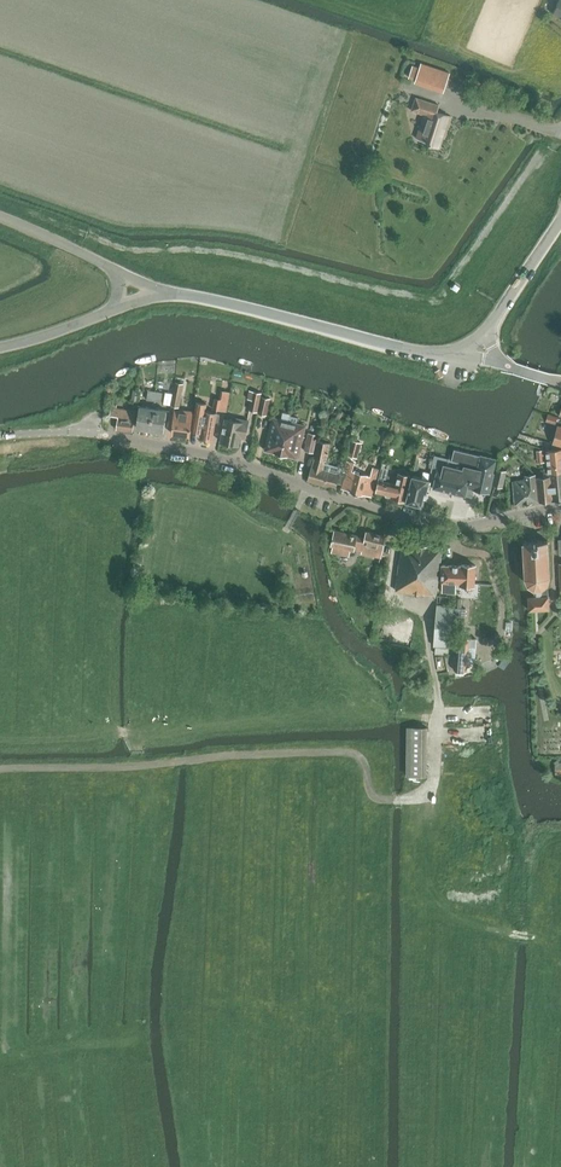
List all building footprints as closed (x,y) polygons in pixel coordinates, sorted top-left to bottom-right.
[(553,14),(560,17),(560,0),(558,0),(553,14)] [(421,63),(415,82),(443,91),(450,72),(421,63)] [(419,128),(424,130),(421,141),(440,147),(449,115),(437,111),(439,105),(416,98),(411,110),(424,114),(419,128)] [(172,404),(171,406),(179,407),(184,383),(176,381),(174,393),(172,404)] [(249,410),(257,412),(261,393),(249,390),(248,397),(251,398),(249,410)] [(147,400),(154,401),(155,392),(149,391),(147,400)] [(213,409),(226,412),(230,392),(222,391),(220,399),(215,398),(213,409)] [(155,392),(154,401),(161,402),(162,393),(155,392)] [(163,403),(172,404),(174,393),(165,392),(163,403)] [(258,413),(266,415),(270,398),(261,397),(258,413)] [(201,433),(200,438),(212,440),(215,422),(218,422),(220,414),(217,414),(206,412),(207,404),(197,403),(192,431),(201,433)] [(137,428),(150,430),(153,409),(140,407),(137,428)] [(116,429),(133,432),(135,411),(110,408),(109,416),(118,417),(116,429)] [(150,430),(163,432),(166,411),(153,409),(150,430)] [(193,412),(192,412),(176,409),(175,419),(173,418),(171,433),(190,436),(193,412)] [(547,421),(555,424),(557,417),(548,415),(547,421)] [(265,450),(281,453),(289,421),(273,417),(265,450)] [(220,441),(238,445),(240,437),(245,438),(248,421),(234,418),(234,420),(225,419),(220,441)] [(289,421),(281,453),(298,457),(305,424),(289,421)] [(305,449),(314,451),(318,435),(308,433),(305,449)] [(308,480),(336,488),(337,483),(342,484),(345,468),(340,467),(340,469),(324,464),(325,461),(326,461),(330,443),(318,440),(316,451),(314,458),(315,458),(313,467),(311,467),(308,480)] [(349,454),(358,457),(362,443),(353,440),(349,454)] [(548,472),(560,472),(560,449),(556,449),(555,445),(548,445),(548,450),(546,450),(548,472)] [(431,471),(437,472),(433,487),(446,490),(466,495),(466,494),(472,496),(474,489),(489,493),(494,472),(493,472),(496,459),(481,455),(480,455),(454,449),(451,460),(435,455),(431,471)] [(343,484),(341,489),(349,491),(348,492),(363,496),(363,494),(371,497),(378,469),(373,468),(370,476),(352,471),(354,463),(349,462),(347,469),(345,468),(342,484),(343,484)] [(493,485),(503,488),(507,471),(497,469),(493,485)] [(393,499),(404,501),(410,475),(399,473),(397,484),(383,481),(385,472),(380,471),(376,492),(384,494),(386,497),(390,498),(393,496),(394,496),(393,499)] [(429,486),(433,487),(437,472),(431,471),(430,474),(424,472),(422,478),(412,476),(406,502),(421,505),(423,499),(424,493),(424,492),(427,493),(428,486),(429,486)] [(540,501),(553,500),(554,500),(560,500),(560,472),(548,472),(543,473),(544,476),(537,477),(540,501)] [(536,474),(524,475),(524,480),(513,481),(515,505),(538,501),(536,479),(536,474)] [(354,551),(355,549),(362,551),(361,553),(381,558),(386,537),(366,532),(364,539),(357,537),(358,536),(334,530),(331,546),(354,551)] [(548,584),(550,576),(548,540),(537,541),(523,542),(525,577),(527,585),(535,589),(535,597),(529,597),(530,611),(531,610),(531,611),(549,610),(549,609),(550,609),(549,596),(548,584)] [(396,591),(424,595),(424,593),(436,594),(442,548),(402,543),(396,591)] [(374,582),(383,584),(386,567),(378,565),(374,582)] [(460,585),(475,586),(476,566),(461,565),(461,566),(442,565),(442,582),(443,582),(442,592),(448,592),(447,593),(456,594),(456,583),(461,583),(460,585)] [(436,654),(445,654),(446,647),(450,648),(454,605),(437,604),(433,646),(436,647),(436,654)] [(454,624),(461,624),(462,611),(455,610),(454,624)] [(407,776),(427,776),(427,728),(408,727),(407,776)]
